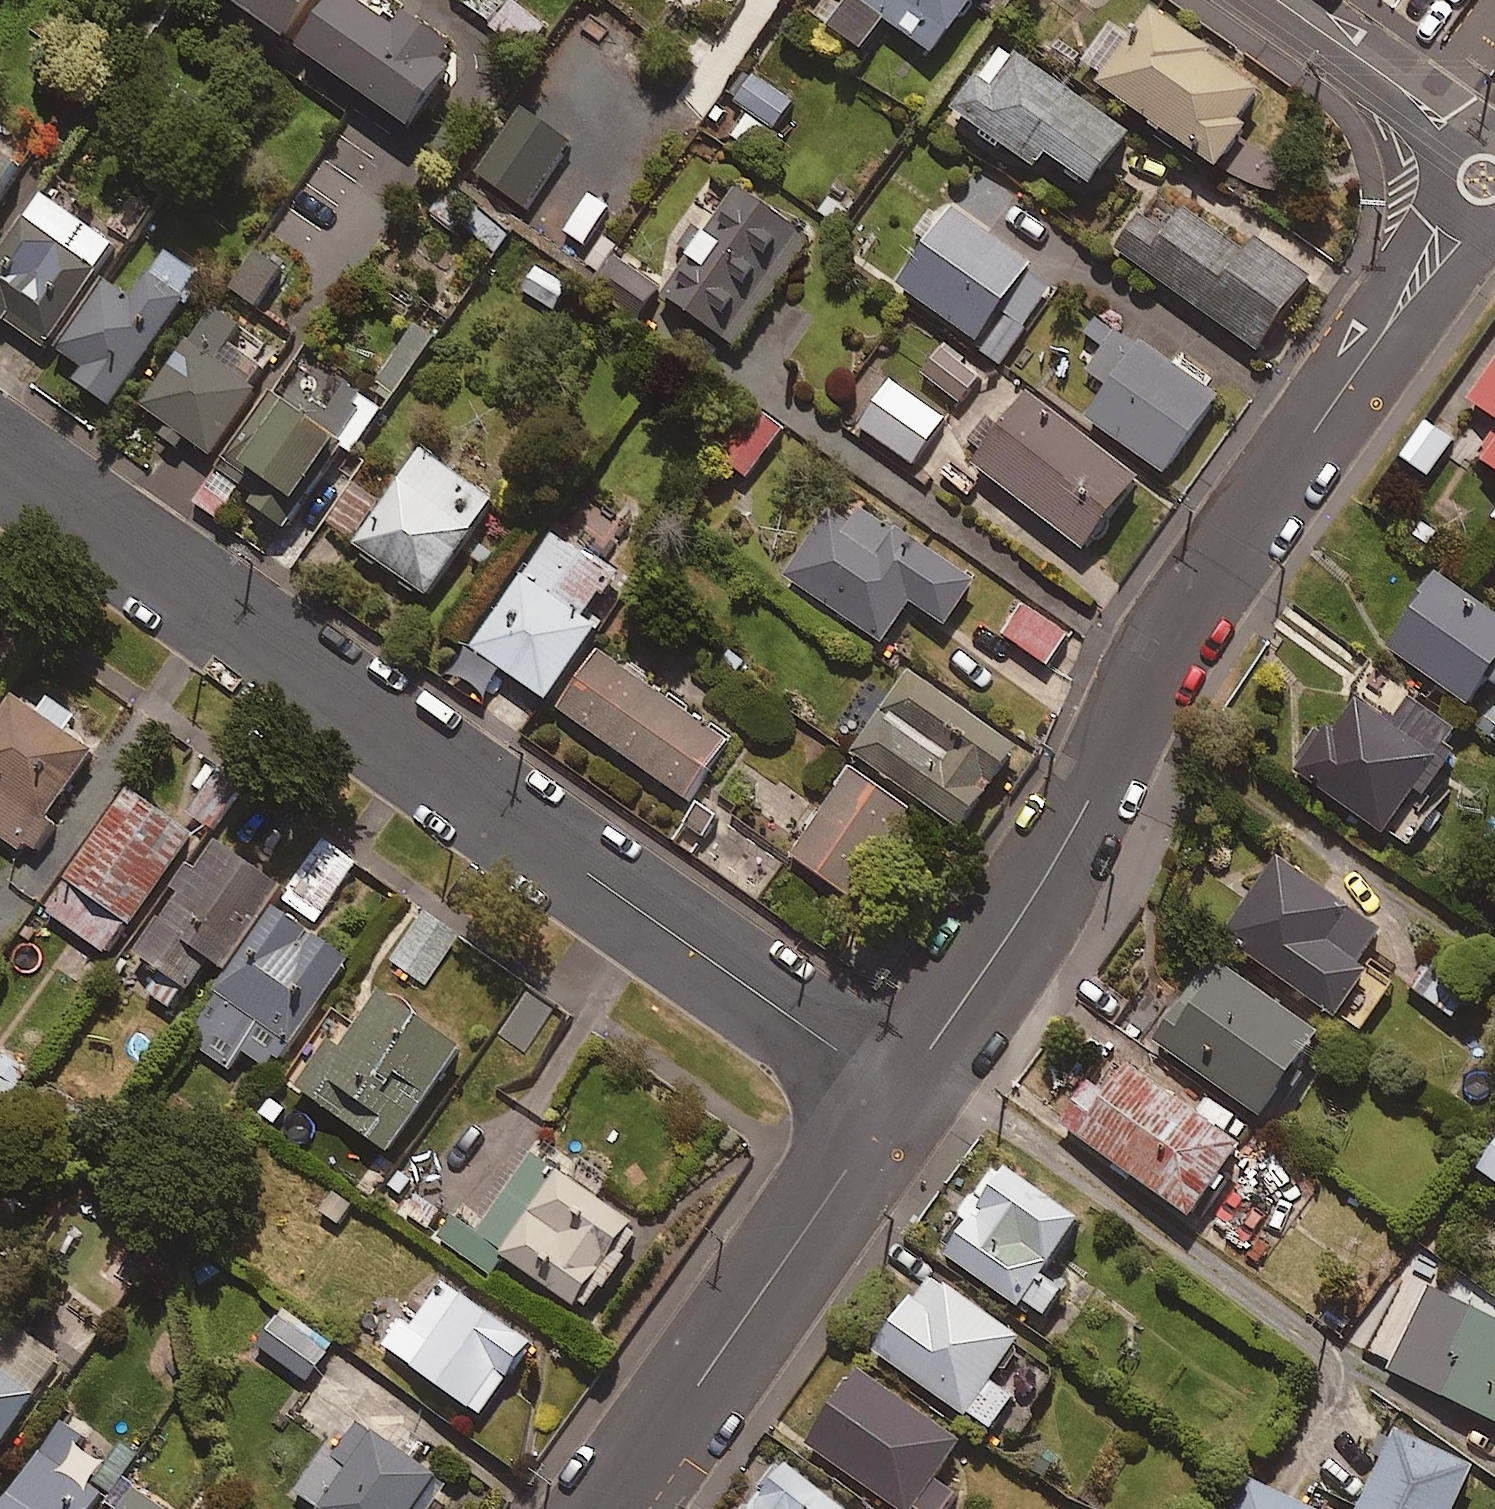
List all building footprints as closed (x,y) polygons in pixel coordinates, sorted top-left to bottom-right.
[(412,127),(486,24),(452,0),(382,0),(375,10),(361,0),(233,0),(412,127)] [(491,26),(526,55),(548,28),(514,0),(512,0),(491,26)] [(831,26),(864,50),(887,19),(935,54),(975,0),(850,0),(831,26)] [(1243,119),(1262,92),(1149,13),(1100,82),(1221,168),(1252,125),(1243,119)] [(983,131),(978,137),(999,151),(1004,145),(1036,168),(1046,154),(1093,188),(1131,134),(1002,43),(954,111),(983,131)] [(793,102),(754,74),(734,102),(773,129),(793,102)] [(573,144),(523,108),(472,178),(523,214),(573,144)] [(0,146),(0,201),(26,165),(0,146)] [(1288,163),(1255,148),(1241,179),(1274,194),(1288,163)] [(817,238),(741,186),(665,296),(740,348),(817,238)] [(1243,253),(1153,189),(1112,246),(1259,352),(1311,279),(1254,238),(1243,253)] [(43,195),(0,255),(0,317),(44,348),(116,246),(43,195)] [(1058,283),(953,207),(898,284),(1002,360),(1058,283)] [(207,272),(172,247),(134,301),(107,282),(59,349),(87,369),(78,381),(112,406),(207,272)] [(281,272),(256,253),(230,286),(256,306),(281,272)] [(658,289),(617,261),(595,292),(637,320),(658,289)] [(241,327),(216,308),(142,405),(209,456),(258,392),(216,360),(241,327)] [(1219,399),(1121,328),(1089,372),(1112,388),(1089,419),(1165,474),(1219,399)] [(980,378),(944,351),(925,377),(961,403),(980,378)] [(1468,396),(1494,416),(1494,359),(1468,396)] [(384,409),(315,360),(286,402),(274,394),(195,505),(239,536),(249,522),(278,542),(344,448),(352,454),(384,409)] [(945,418),(891,381),(859,429),(913,466),(945,418)] [(1140,480),(1030,395),(976,465),(1086,550),(1140,480)] [(786,428),(760,408),(722,458),(748,478),(786,428)] [(1452,441),(1426,423),(1402,457),(1428,476),(1452,441)] [(1482,459),(1494,468),(1494,442),(1482,459)] [(495,500),(421,451),(354,549),(428,599),(495,500)] [(354,540),(380,500),(351,482),(326,522),(354,540)] [(785,576),(881,643),(910,602),(948,629),(977,588),(844,493),(785,576)] [(619,576),(556,532),(474,649),(548,701),(600,627),(589,619),(619,576)] [(1440,575),(1390,651),(1472,705),(1494,671),(1494,612),(1440,575)] [(1070,636),(1026,605),(1004,636),(1048,667),(1070,636)] [(729,738),(600,650),(558,711),(687,798),(729,738)] [(1019,748),(911,672),(856,751),(964,827),(1019,748)] [(1423,700),(1403,729),(1354,695),(1300,773),(1409,850),(1435,812),(1423,804),(1460,752),(1454,748),(1466,730),(1423,700)] [(49,819),(94,752),(12,696),(0,714),(0,834),(35,857),(57,825),(49,819)] [(215,828),(245,787),(220,770),(191,811),(215,828)] [(911,811),(854,771),(793,857),(850,898),(911,811)] [(195,836),(130,790),(44,911),(110,957),(195,836)] [(356,862),(323,840),(284,899),(317,921),(356,862)] [(171,887),(180,895),(119,973),(169,1012),(211,957),(225,967),(283,892),(220,843),(199,870),(190,863),(171,887)] [(1362,964),(1386,929),(1275,851),(1216,935),(1363,1038),(1397,990),(1362,964)] [(199,1049),(232,1074),(246,1055),(272,1074),(353,966),(278,909),(206,1004),(223,1017),(199,1049)] [(457,939),(418,913),(387,958),(426,985),(457,939)] [(1322,1037),(1214,959),(1155,1041),(1263,1119),(1322,1037)] [(1432,960),(1412,984),(1458,1023),(1478,999),(1432,960)] [(464,1049),(385,992),(344,1050),(333,1041),(299,1088),(389,1153),(464,1049)] [(1209,1100),(1200,1114),(1126,1062),(1105,1091),(1090,1080),(1059,1124),(1194,1218),(1245,1146),(1237,1140),(1247,1126),(1209,1100)] [(1482,1170),(1494,1179),(1494,1153),(1482,1170)] [(645,1231),(533,1154),(481,1229),(459,1214),(442,1239),(492,1274),(504,1257),(588,1315),(645,1231)] [(1081,1220),(1001,1167),(943,1253),(1043,1321),(1064,1290),(1043,1276),(1081,1220)] [(1023,1340),(930,1275),(876,1352),(993,1434),(1017,1400),(993,1383),(1023,1340)] [(533,1344),(445,1283),(414,1327),(402,1319),(383,1346),(482,1416),(533,1344)] [(1434,1286),(1392,1371),(1494,1421),(1494,1316),(1434,1286)] [(333,1347),(284,1311),(259,1346),(308,1382),(333,1347)] [(2,1321),(0,1324),(0,1446),(59,1362),(2,1321)] [(862,1373),(811,1448),(901,1508),(947,1508),(956,1495),(935,1481),(962,1442),(862,1373)] [(66,1421),(2,1508),(92,1508),(102,1495),(66,1470),(90,1438),(66,1421)] [(438,1480),(354,1421),(299,1495),(318,1508),(417,1508),(438,1480)] [(1399,1434),(1364,1508),(1458,1508),(1476,1469),(1399,1434)] [(783,1463),(747,1508),(843,1508),(783,1463)] [(1250,1481),(1237,1508),(1311,1508),(1250,1481)] [(134,1488),(119,1508),(165,1508),(134,1488)]
